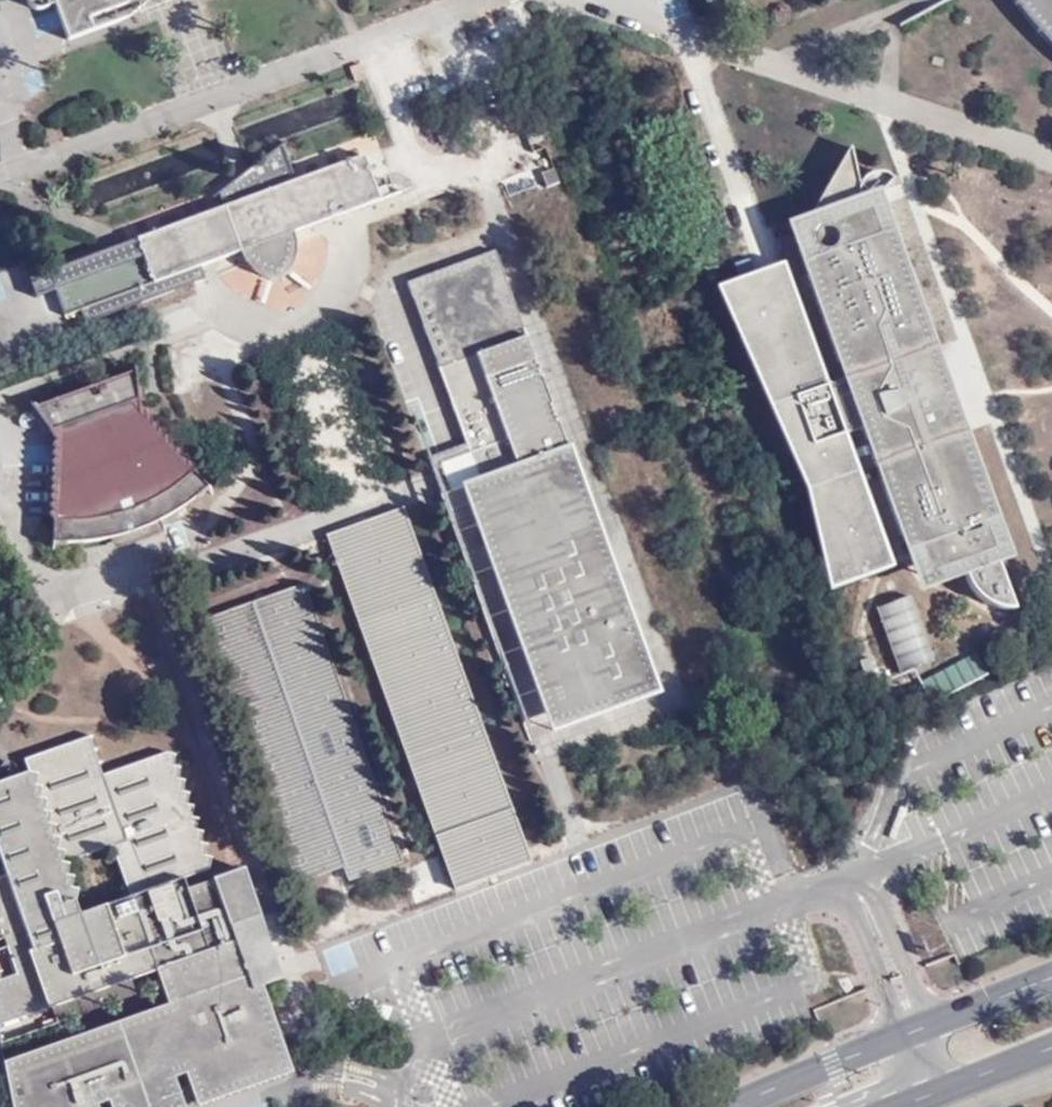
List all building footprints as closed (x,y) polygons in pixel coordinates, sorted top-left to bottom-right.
[(66,40),(125,19),(132,14),(140,8),(146,0),(52,0),(66,40)] [(1021,11),(1051,45),(1051,0),(1014,0),(1021,11)] [(362,158),(296,182),(282,144),(213,198),(216,208),(26,278),(33,298),(53,291),(63,319),(80,313),(85,325),(131,308),(182,289),(207,280),(202,266),(242,252),(253,268),(280,283),(291,268),(296,249),(293,232),(390,198),(383,179),(371,184),(362,158)] [(557,186),(545,148),(530,152),(541,191),(557,186)] [(924,590),(968,573),(975,592),(986,604),(1017,611),(1001,567),(1016,562),(882,192),(894,179),(883,173),(867,175),(861,183),(852,150),(812,214),(787,224),(845,379),(864,431),(924,590)] [(652,690),(489,254),(404,286),(464,445),(424,460),(528,736),(652,690)] [(750,274),(713,287),(807,486),(831,591),(896,569),(846,436),(864,431),(845,379),(830,383),(786,262),(750,274)] [(137,408),(136,370),(32,406),(55,437),(52,543),(95,540),(138,528),(171,513),(208,486),(137,408)] [(455,891),(532,863),(403,506),(326,534),(455,891)] [(165,548),(200,527),(188,508),(153,529),(165,548)] [(349,880),(403,861),(306,584),(202,620),(294,884),(345,866),(349,880)] [(931,660),(909,597),(874,609),(896,673),(931,660)] [(920,681),(931,704),(988,675),(977,653),(920,681)] [(186,1072),(197,1106),(293,1072),(280,1036),(262,989),(283,981),(261,917),(244,871),(187,892),(181,876),(206,868),(210,857),(202,855),(205,845),(197,842),(201,831),(193,828),(197,820),(189,817),(192,805),(184,806),(187,792),(178,791),(181,780),(174,776),(178,768),(171,764),(173,755),(167,751),(104,775),(91,735),(21,760),(26,772),(0,781),(0,858),(5,874),(0,875),(0,939),(4,938),(15,972),(0,976),(0,1021),(103,984),(116,1020),(3,1061),(12,1106),(98,1106),(97,1104),(108,1100),(111,1106),(184,1106),(174,1076),(186,1072)] [(411,888),(416,900),(448,889),(435,856),(426,859),(434,879),(411,888)]
